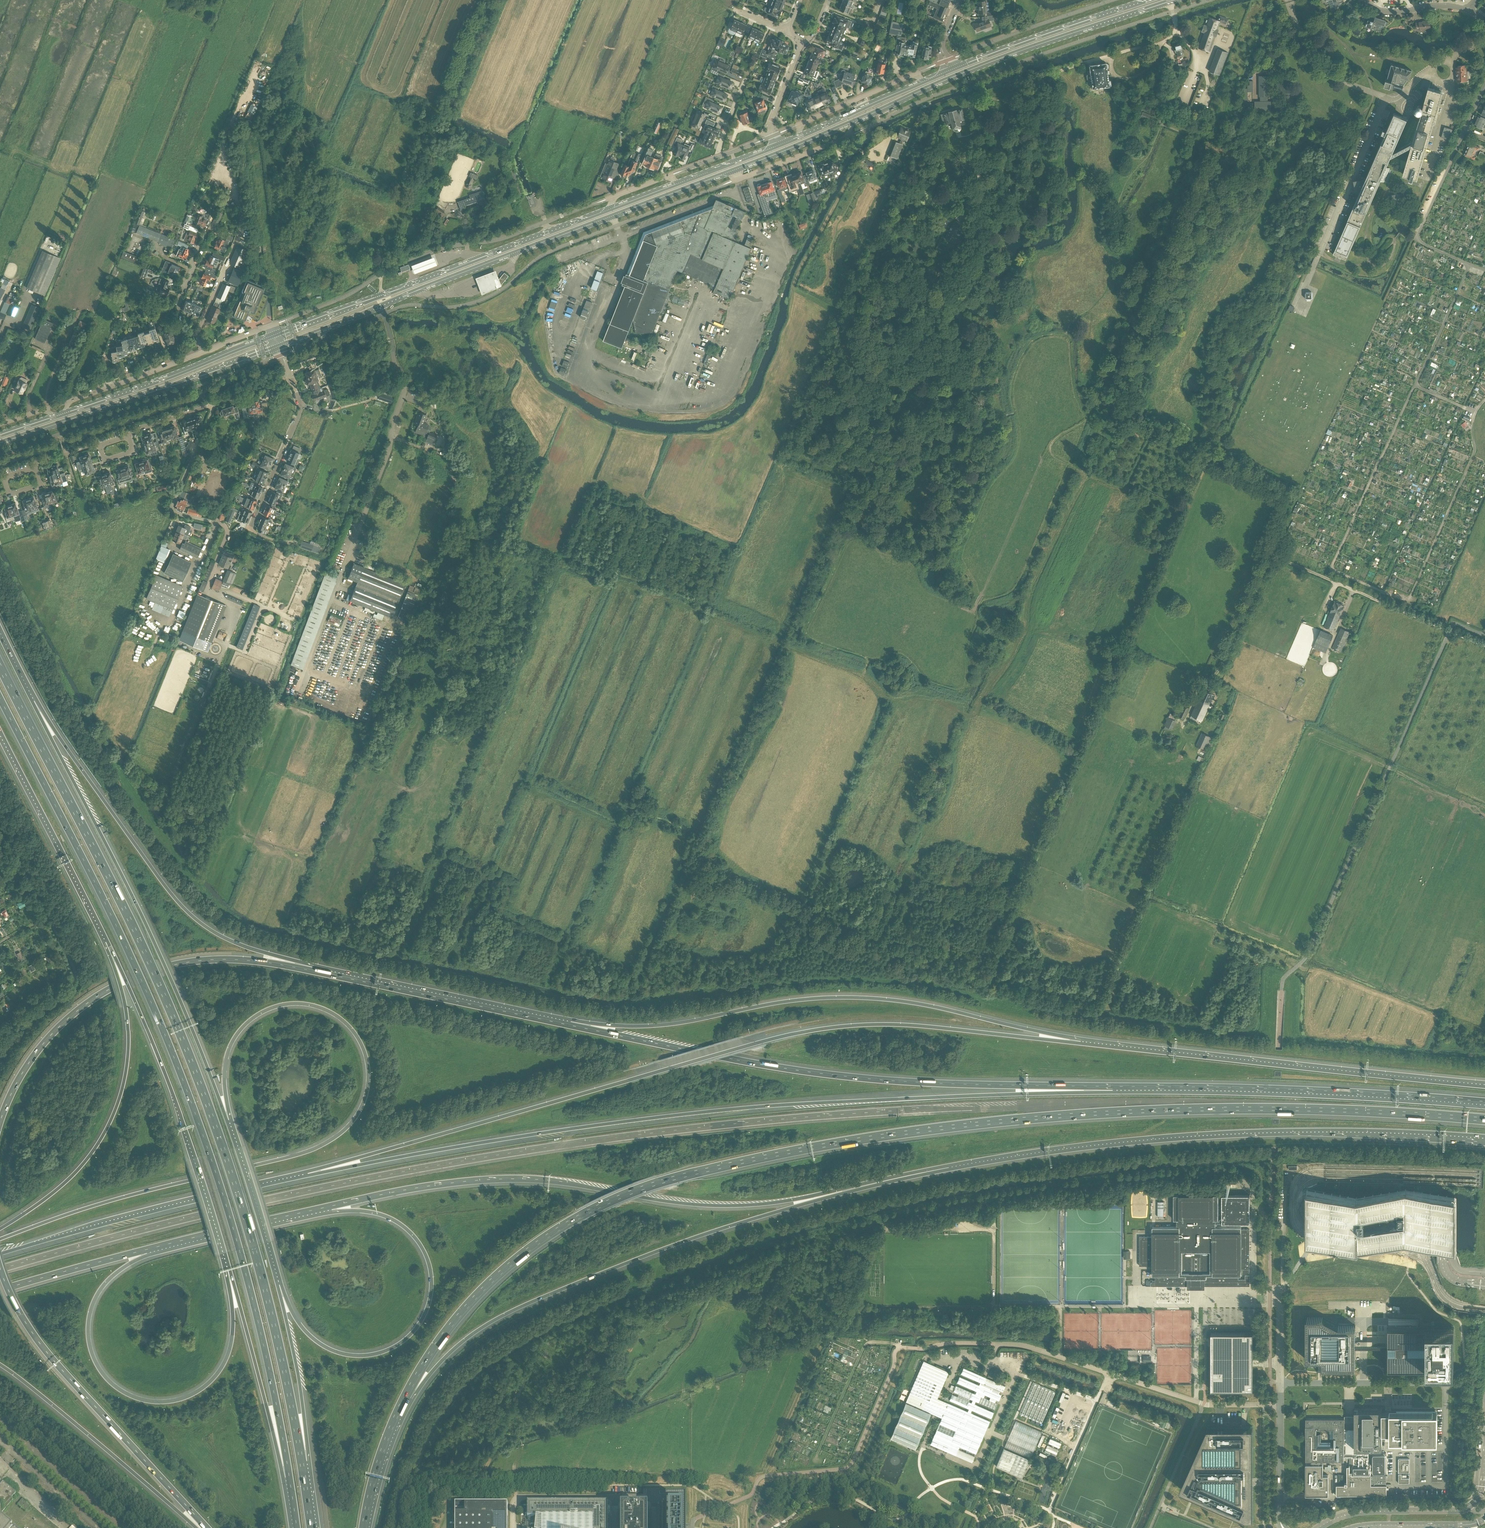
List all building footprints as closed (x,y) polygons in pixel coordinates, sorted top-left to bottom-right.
[(768,5),(781,10),(784,2),(778,0),(769,0),(768,2),(767,2),(766,4),(768,5)] [(843,1),(842,4),(856,10),(857,7),(854,6),(855,5),(853,4),(854,2),(853,1),(851,0),(843,0),(843,2),(843,1)] [(928,5),(937,8),(933,17),(942,21),(944,18),(943,18),(947,8),(947,7),(930,0),(928,5)] [(979,14),(981,14),(981,16),(994,15),(993,11),(987,11),(986,2),(989,2),(989,0),(983,0),(983,2),(978,2),(978,3),(978,4),(978,6),(979,14)] [(1331,7),(1330,8),(1333,17),(1334,16),(1337,15),(1336,13),(1338,12),(1336,9),(1335,9),(1335,7),(1334,7),(1332,0),(1325,0),(1325,1),(1326,1),(1327,3),(1329,2),(1331,7)] [(1334,7),(1335,7),(1335,9),(1336,9),(1342,2),(1343,2),(1344,1),(1343,0),(1332,0),(1334,7)] [(842,5),(841,5),(839,10),(848,13),(849,9),(855,12),(856,10),(842,4),(842,5)] [(767,7),(765,11),(779,17),(782,10),(781,10),(768,5),(767,8),(767,7)] [(981,16),(982,21),(975,24),(977,31),(991,26),(989,22),(994,21),(994,15),(981,16)] [(1202,31),(1197,47),(1210,52),(1215,37),(1216,37),(1219,30),(1218,29),(1220,22),(1226,24),(1228,19),(1220,16),(1218,20),(1208,17),(1205,25),(1204,25),(1202,31)] [(835,18),(833,22),(835,23),(845,27),(846,25),(848,25),(849,22),(837,17),(837,19),(835,18)] [(1376,28),(1378,28),(1378,30),(1381,31),(1382,29),(1381,29),(1382,27),(1383,27),(1384,26),(1385,21),(1376,18),(1374,17),(1373,20),(1375,21),(1374,23),(1377,24),(1376,28)] [(733,23),(732,22),(728,32),(734,34),(734,33),(735,34),(736,32),(741,22),(735,20),(733,23)] [(1368,20),(1367,22),(1366,26),(1372,28),(1372,27),(1376,28),(1377,24),(1374,23),(1375,21),(1373,20),(1373,21),(1371,21),(1368,20)] [(1416,23),(1417,30),(1420,30),(1420,31),(1431,30),(1430,20),(1424,21),(1424,22),(1419,22),(1419,23),(1416,23)] [(902,53),(904,54),(903,56),(905,56),(906,54),(908,45),(908,44),(906,44),(906,42),(905,42),(906,37),(901,36),(903,24),(892,21),(890,34),(897,35),(896,44),(897,44),(895,54),(901,56),(902,53)] [(741,22),(736,32),(742,35),(746,25),(741,22)] [(835,23),(834,25),(833,24),(832,28),(833,28),(832,30),(843,34),(844,30),(846,30),(847,27),(845,27),(835,23)] [(1359,35),(1361,31),(1352,27),(1350,31),(1359,35)] [(753,28),(748,37),(754,40),(759,30),(753,28)] [(754,40),(760,43),(761,43),(765,36),(763,35),(764,33),(759,30),(754,40)] [(832,30),(832,31),(830,31),(829,34),(830,35),(829,37),(840,41),(841,42),(842,39),(841,38),(843,34),(832,30)] [(906,54),(910,55),(910,57),(914,58),(917,45),(918,45),(918,42),(913,41),(913,44),(911,44),(914,30),(911,30),(908,42),(910,42),(910,46),(908,45),(906,54)] [(838,49),(841,50),(840,51),(842,51),(843,48),(844,46),(845,44),(843,44),(843,43),(841,42),(840,41),(829,37),(828,36),(826,42),(837,47),(836,49),(838,50),(838,49)] [(726,40),(720,38),(717,44),(724,46),(726,40)] [(761,56),(767,58),(769,59),(771,55),(773,56),(774,52),(775,49),(777,49),(776,50),(780,51),(781,51),(786,53),(786,51),(787,52),(789,47),(788,47),(788,45),(783,43),(784,42),(775,38),(774,40),(772,39),(770,43),(772,44),(769,50),(768,52),(762,49),(759,55),(761,56)] [(928,46),(924,45),(921,59),(926,60),(926,58),(929,58),(929,56),(931,56),(931,53),(930,53),(932,46),(928,45),(928,46)] [(1180,45),(1175,46),(1178,55),(1183,54),(1180,45)] [(814,49),(812,53),(821,56),(823,53),(825,54),(826,51),(816,47),(815,49),(814,49)] [(1220,75),(1228,52),(1218,48),(1209,71),(1220,75)] [(814,61),(818,62),(821,63),(822,60),(823,60),(824,58),(821,57),(821,56),(812,53),(811,55),(810,55),(809,58),(810,59),(809,60),(814,62),(814,61)] [(715,59),(712,65),(728,71),(730,65),(715,59)] [(807,64),(808,64),(807,67),(816,70),(817,68),(816,67),(818,62),(814,61),(814,62),(809,60),(809,61),(808,61),(807,64)] [(878,62),(878,63),(876,73),(881,74),(881,73),(884,73),(884,70),(885,70),(885,67),(886,62),(884,62),(884,64),(882,63),(883,62),(879,61),(879,62),(878,62)] [(770,63),(769,66),(768,66),(767,68),(768,69),(778,73),(781,67),(770,63)] [(1089,83),(1092,83),(1092,89),(1110,86),(1111,85),(1110,80),(1108,80),(1106,63),(1090,65),(1090,71),(1088,71),(1088,75),(1087,75),(1087,79),(1088,80),(1089,80),(1089,83)] [(1394,88),(1402,90),(1401,89),(1402,88),(1403,88),(1404,87),(1404,86),(1403,86),(1408,79),(1409,79),(1412,70),(1392,65),(1387,80),(1386,79),(1384,86),(1391,87),(1393,88),(1394,88)] [(1458,68),(1458,70),(1457,70),(1457,75),(1462,74),(1461,71),(1466,71),(1466,70),(1466,65),(1459,66),(1459,68),(1458,68)] [(733,68),(731,72),(737,74),(739,70),(738,70),(739,68),(734,66),(733,68)] [(804,73),(809,75),(809,76),(812,77),(814,73),(815,73),(816,70),(807,67),(804,73)] [(767,68),(764,76),(765,76),(775,80),(776,79),(777,79),(778,76),(777,75),(778,73),(768,69),(767,68)] [(843,79),(841,79),(834,82),(836,88),(842,86),(842,84),(846,83),(852,85),(855,75),(845,71),(845,70),(843,70),(842,71),(841,74),(844,75),(843,79)] [(1461,71),(1462,74),(1457,75),(1457,81),(1467,81),(1466,71),(1461,71)] [(862,81),(868,84),(869,84),(870,84),(871,84),(872,82),(871,81),(870,80),(872,76),(873,74),(872,73),(870,72),(869,73),(868,72),(866,72),(865,73),(864,75),(862,79),(863,79),(862,81)] [(760,80),(759,82),(762,84),(772,88),(773,85),(774,86),(775,82),(775,80),(765,76),(764,78),(761,76),(760,80)] [(798,81),(805,84),(807,79),(800,76),(798,81)] [(1255,101),(1255,107),(1255,111),(1271,111),(1271,107),(1271,101),(1268,101),(1268,96),(1269,96),(1269,76),(1259,76),(1259,96),(1260,96),(1260,101),(1255,101)] [(719,77),(716,83),(731,90),(735,83),(719,77)] [(1421,88),(1428,89),(1430,81),(1423,80),(1421,88)] [(759,90),(770,94),(772,88),(762,84),(759,90)] [(807,110),(808,110),(809,110),(814,108),(814,109),(817,107),(813,98),(807,86),(804,95),(807,96),(805,101),(806,101),(808,105),(807,106),(806,108),(807,110)] [(714,87),(711,93),(727,100),(730,94),(714,87)] [(1382,133),(1385,134),(1366,179),(1367,179),(1367,181),(1368,181),(1370,182),(1368,187),(1368,185),(1367,182),(1364,182),(1364,181),(1356,182),(1357,189),(1360,189),(1360,192),(1360,194),(1359,193),(1333,254),(1346,260),(1381,181),(1384,182),(1385,181),(1390,168),(1386,167),(1391,157),(1412,145),(1404,174),(1411,176),(1410,179),(1413,180),(1414,177),(1417,178),(1442,92),(1429,88),(1423,108),(1421,108),(1422,107),(1421,106),(1419,105),(1418,106),(1417,108),(1416,108),(1418,112),(1418,113),(1418,114),(1418,115),(1419,115),(1421,117),(1414,142),(1392,152),(1405,122),(1402,122),(1403,117),(1394,113),(1387,130),(1384,128),(1382,133)] [(823,89),(818,91),(819,95),(824,105),(826,103),(831,101),(831,100),(832,98),(831,97),(830,96),(829,96),(828,96),(826,92),(825,92),(823,89)] [(789,100),(793,102),(792,103),(796,104),(797,103),(799,99),(800,100),(802,94),(793,90),(789,100)] [(824,105),(819,95),(813,98),(817,107),(824,105)] [(709,99),(705,108),(719,113),(723,105),(709,99)] [(768,111),(763,99),(754,102),(759,115),(768,111)] [(953,129),(954,129),(954,130),(957,132),(959,131),(961,129),(960,127),(961,127),(959,120),(965,119),(962,108),(956,110),(949,112),(943,113),(945,122),(946,124),(951,123),(953,129)] [(749,117),(747,110),(739,113),(743,124),(747,122),(747,123),(748,122),(749,123),(750,122),(751,121),(751,120),(753,120),(753,119),(752,116),(751,116),(749,117)] [(698,111),(692,125),(699,128),(705,114),(698,111)] [(1142,112),(1141,114),(1140,117),(1157,124),(1160,119),(1152,116),(1142,112)] [(1479,115),(1477,120),(1484,124),(1484,118),(1479,115)] [(1477,120),(1474,125),(1484,129),(1484,127),(1484,124),(1477,120)] [(653,131),(656,133),(661,123),(658,121),(653,131)] [(702,138),(700,143),(705,145),(704,146),(709,148),(710,147),(711,148),(713,143),(714,140),(715,138),(716,135),(717,135),(719,130),(708,126),(706,131),(703,138),(702,138)] [(670,144),(672,140),(674,141),(679,129),(675,127),(668,143),(670,144)] [(1445,127),(1442,138),(1450,140),(1453,129),(1445,127)] [(907,140),(910,132),(901,128),(898,136),(907,140)] [(677,144),(673,153),(678,155),(679,154),(680,155),(684,145),(680,144),(682,139),(677,137),(675,143),(677,144)] [(994,148),(995,148),(1003,151),(1006,143),(998,140),(997,140),(994,148)] [(893,141),(888,155),(897,158),(903,145),(893,141)] [(684,145),(680,155),(681,155),(680,156),(681,156),(681,157),(684,159),(684,158),(685,158),(689,149),(692,150),(695,145),(692,143),(690,146),(685,143),(684,145)] [(1480,147),(1469,143),(1467,149),(1476,153),(1477,149),(1479,150),(1480,147)] [(646,154),(642,164),(649,167),(654,157),(650,155),(653,149),(649,147),(646,154)] [(1476,153),(1467,149),(1464,155),(1475,159),(1476,156),(1475,156),(1476,153)] [(659,154),(659,155),(655,153),(654,157),(649,167),(657,170),(663,156),(659,154)] [(621,173),(622,175),(624,176),(629,174),(628,171),(634,154),(632,154),(627,165),(625,164),(621,173)] [(637,155),(634,154),(628,171),(629,174),(634,172),(635,170),(635,168),(637,162),(635,160),(637,155)] [(610,159),(608,164),(606,163),(600,176),(603,177),(602,178),(612,182),(615,174),(618,176),(620,170),(617,168),(619,163),(610,159)] [(826,164),(830,173),(829,174),(831,178),(835,176),(834,172),(837,171),(836,170),(837,170),(835,164),(835,163),(830,161),(830,162),(826,164)] [(823,164),(819,165),(824,178),(828,176),(828,174),(829,174),(830,173),(826,164),(823,165),(823,164)] [(810,171),(806,172),(807,174),(810,183),(817,181),(816,177),(817,177),(814,169),(813,169),(813,168),(812,168),(810,169),(810,170),(810,171)] [(788,182),(786,182),(787,186),(789,190),(790,192),(791,191),(790,190),(792,189),(797,187),(800,195),(804,193),(802,188),(805,186),(810,185),(810,183),(807,174),(803,176),(801,171),(793,174),(786,176),(788,182)] [(780,198),(782,202),(781,202),(782,204),(784,204),(784,202),(785,201),(786,201),(785,197),(783,196),(781,191),(783,190),(784,191),(785,190),(788,188),(787,186),(785,179),(784,179),(784,177),(777,179),(778,182),(777,182),(778,186),(779,186),(780,189),(777,190),(780,198)] [(760,194),(758,195),(765,215),(771,213),(766,198),(776,194),(774,189),(775,189),(774,187),(773,184),(772,181),(771,181),(771,180),(770,180),(768,180),(768,181),(768,183),(761,185),(761,184),(759,183),(758,184),(757,185),(757,186),(757,187),(760,194)] [(743,188),(748,202),(754,200),(749,186),(743,188)] [(1396,191),(1397,196),(1390,197),(1392,208),(1408,205),(1406,194),(1399,195),(1399,191),(1396,191)] [(487,203),(484,193),(458,201),(461,210),(465,208),(464,206),(478,201),(479,205),(487,203)] [(622,284),(625,285),(603,340),(622,348),(633,319),(636,333),(652,333),(657,320),(662,322),(665,314),(663,313),(672,293),(669,292),(677,270),(715,286),(713,292),(730,299),(751,248),(750,247),(753,240),(747,238),(744,245),(738,242),(739,239),(733,237),(744,211),(735,207),(733,204),(729,203),(726,203),(725,203),(716,199),(713,208),(679,221),(679,219),(651,230),(652,235),(646,241),(644,240),(643,239),(631,270),(629,274),(627,273),(622,284)] [(437,208),(433,214),(439,219),(443,212),(437,208)] [(144,211),(139,209),(134,222),(139,224),(144,211)] [(216,210),(214,214),(210,224),(215,226),(220,212),(216,210)] [(194,222),(199,224),(204,226),(205,225),(208,226),(210,221),(207,219),(207,220),(204,219),(204,216),(202,215),(201,216),(197,214),(194,222)] [(958,232),(963,224),(956,221),(954,222),(945,238),(955,243),(961,233),(958,232)] [(136,233),(166,245),(172,247),(175,239),(169,237),(161,234),(163,231),(159,229),(158,231),(147,227),(147,228),(134,223),(131,230),(136,232),(136,233)] [(188,230),(187,232),(184,239),(194,244),(196,238),(198,234),(196,233),(198,229),(185,223),(183,227),(186,228),(186,229),(188,230)] [(214,247),(221,250),(224,252),(225,250),(226,250),(226,249),(226,248),(226,247),(229,241),(231,242),(233,237),(228,234),(225,240),(224,240),(217,237),(216,241),(217,242),(214,247)] [(180,249),(179,249),(176,255),(185,259),(187,255),(187,256),(190,250),(187,249),(188,246),(177,240),(175,244),(181,246),(180,249)] [(228,281),(228,282),(227,284),(233,286),(234,284),(238,286),(244,271),(243,271),(244,269),(247,262),(243,261),(247,250),(237,245),(229,264),(238,268),(238,269),(234,267),(228,281)] [(42,250),(26,288),(44,295),(60,258),(54,255),(42,250)] [(141,258),(123,251),(121,257),(138,264),(141,258)] [(212,255),(220,258),(219,259),(224,261),(226,257),(214,252),(212,255)] [(206,267),(205,269),(206,270),(210,271),(211,269),(212,269),(212,268),(213,265),(215,266),(216,265),(218,259),(211,256),(210,256),(208,261),(206,260),(203,266),(206,267)] [(433,257),(411,266),(414,274),(436,266),(433,257)] [(166,274),(170,275),(170,274),(176,277),(180,267),(169,262),(165,269),(168,270),(166,274)] [(144,268),(140,276),(146,278),(149,270),(144,268)] [(199,284),(198,284),(198,286),(202,289),(204,285),(205,286),(208,287),(209,283),(210,284),(211,281),(209,281),(211,277),(215,279),(217,274),(210,271),(206,270),(204,274),(204,273),(201,278),(199,283),(200,283),(199,284)] [(508,276),(505,273),(498,281),(501,284),(508,276)] [(9,281),(2,277),(0,282),(3,283),(1,287),(0,287),(0,288),(0,300),(9,281)] [(163,279),(161,278),(156,292),(159,293),(160,294),(162,295),(164,294),(167,295),(167,294),(168,295),(169,291),(168,291),(170,288),(167,286),(169,281),(163,279)] [(232,315),(233,316),(244,321),(246,320),(248,315),(253,317),(252,318),(258,321),(259,320),(269,295),(269,294),(263,292),(265,288),(264,286),(248,279),(246,280),(232,315)] [(230,286),(223,283),(217,297),(224,301),(230,286)] [(7,295),(0,312),(6,314),(11,303),(14,304),(17,297),(10,293),(9,296),(7,295)] [(554,294),(548,313),(552,314),(554,310),(555,310),(559,295),(554,294)] [(181,308),(183,309),(182,309),(188,311),(192,301),(186,299),(184,305),(183,304),(182,305),(181,307),(181,308)] [(187,312),(191,313),(193,313),(197,301),(192,299),(192,301),(188,311),(187,312)] [(195,314),(197,315),(199,315),(199,314),(202,306),(203,302),(198,300),(197,301),(193,313),(195,314)] [(206,320),(214,323),(221,309),(220,309),(222,305),(214,302),(213,305),(212,305),(206,320)] [(14,317),(19,307),(11,304),(6,314),(14,317)] [(32,304),(25,319),(22,326),(29,329),(32,323),(39,307),(32,304)] [(578,322),(584,324),(590,307),(584,305),(578,322)] [(35,338),(44,343),(53,323),(43,319),(35,338)] [(149,329),(153,340),(156,339),(157,341),(159,340),(157,334),(155,327),(149,329)] [(66,348),(74,351),(83,332),(75,328),(66,348)] [(145,336),(148,344),(149,345),(151,344),(151,343),(154,342),(153,340),(149,329),(149,330),(147,330),(147,331),(144,332),(145,336)] [(137,332),(138,333),(138,335),(142,346),(145,345),(147,344),(148,344),(145,336),(144,332),(144,331),(143,330),(137,332)] [(166,330),(163,331),(164,333),(168,344),(171,343),(172,343),(174,343),(174,342),(175,341),(177,340),(176,336),(174,337),(171,331),(167,332),(167,331),(166,330)] [(663,332),(661,337),(668,340),(670,335),(663,332)] [(138,335),(138,333),(133,335),(137,347),(142,346),(138,335)] [(127,337),(129,344),(130,350),(131,350),(135,349),(134,348),(137,347),(133,335),(127,337)] [(127,351),(130,350),(129,344),(127,337),(123,338),(124,339),(121,340),(121,342),(122,345),(124,354),(128,353),(127,351)] [(116,347),(117,350),(118,360),(123,359),(122,356),(122,355),(124,355),(124,354),(122,345),(121,342),(116,343),(116,345),(116,346),(116,347)] [(118,360),(117,350),(116,347),(110,348),(111,351),(111,352),(111,354),(109,354),(108,356),(109,359),(110,360),(112,360),(112,361),(113,361),(114,362),(116,362),(116,361),(117,361),(116,360),(118,360)] [(425,357),(419,359),(421,367),(427,365),(425,357)] [(320,388),(316,377),(321,375),(319,369),(314,370),(314,369),(308,371),(307,370),(306,371),(305,372),(306,372),(305,373),(307,379),(305,379),(307,384),(309,383),(312,391),(319,388),(320,388)] [(20,380),(19,380),(15,378),(12,385),(17,387),(16,390),(17,390),(16,392),(20,393),(20,392),(22,393),(23,388),(25,389),(27,384),(26,384),(27,380),(21,377),(20,380)] [(312,397),(313,399),(314,400),(315,400),(326,396),(330,395),(328,389),(324,390),(324,389),(320,390),(319,388),(312,391),(314,394),(312,395),(313,396),(312,397)] [(381,393),(379,399),(391,403),(393,397),(381,393)] [(266,419),(267,414),(267,409),(266,406),(259,407),(258,401),(257,402),(257,401),(254,401),(254,402),(252,402),(252,401),(248,402),(249,403),(248,403),(241,405),(244,419),(249,418),(248,413),(249,413),(252,413),(253,416),(262,414),(263,419),(260,425),(263,426),(265,419),(266,419)] [(234,417),(234,418),(236,418),(236,419),(240,418),(239,411),(237,406),(233,407),(233,405),(221,409),(222,410),(221,410),(221,411),(220,411),(220,412),(220,413),(220,414),(221,414),(221,415),(222,415),(223,415),(224,416),(230,414),(231,415),(232,414),(232,415),(233,415),(233,416),(234,416),(234,417)] [(426,432),(429,433),(425,442),(433,445),(437,435),(429,432),(430,429),(427,428),(429,424),(424,423),(427,415),(418,412),(414,423),(418,425),(415,432),(425,436),(426,432)] [(197,417),(197,416),(192,418),(195,429),(199,427),(198,425),(200,424),(200,421),(200,420),(201,420),(201,419),(202,419),(202,418),(201,418),(201,417),(200,417),(200,416),(199,416),(199,417),(197,417)] [(195,429),(192,418),(186,420),(190,430),(194,428),(194,429),(195,429)] [(185,434),(188,433),(188,432),(190,431),(190,430),(186,420),(181,422),(182,426),(185,434)] [(181,445),(182,448),(181,448),(183,455),(187,453),(185,447),(184,444),(183,438),(182,436),(178,437),(177,432),(177,431),(177,429),(175,429),(174,425),(171,427),(170,425),(169,425),(166,426),(170,439),(174,438),(175,439),(178,438),(179,440),(181,445)] [(161,437),(162,442),(163,442),(163,443),(166,442),(166,441),(167,441),(167,440),(170,439),(166,426),(162,427),(162,428),(162,429),(159,431),(160,434),(159,435),(159,437),(161,437)] [(141,435),(142,436),(141,436),(143,442),(152,439),(155,438),(157,437),(155,433),(152,434),(151,433),(150,433),(145,435),(145,434),(143,434),(142,434),(141,435)] [(142,445),(143,445),(144,445),(145,448),(159,443),(157,437),(155,438),(157,441),(155,442),(153,442),(152,439),(143,442),(142,442),(142,443),(142,445)] [(145,450),(145,451),(145,453),(146,453),(147,453),(152,451),(153,452),(154,453),(155,453),(155,452),(156,452),(156,451),(156,450),(155,447),(157,447),(160,446),(159,443),(145,448),(145,450)] [(299,453),(301,450),(300,448),(294,446),(292,450),(291,449),(289,455),(297,459),(300,453),(299,453)] [(1467,462),(1469,456),(1454,449),(1453,452),(1456,454),(1455,457),(1467,462)] [(81,460),(81,461),(76,462),(77,464),(82,463),(91,459),(89,454),(89,453),(87,453),(86,453),(85,454),(85,455),(80,457),(79,457),(79,459),(79,460),(80,461),(81,460)] [(273,458),(265,455),(262,460),(271,464),(273,458)] [(297,459),(289,455),(286,461),(295,464),(296,462),(297,463),(299,459),(297,459)] [(82,463),(83,466),(78,468),(79,470),(93,465),(92,463),(93,461),(92,460),(91,459),(82,463)] [(148,459),(147,460),(146,459),(145,459),(144,459),(143,460),(143,461),(141,461),(145,474),(145,473),(151,471),(152,471),(152,470),(149,461),(148,459)] [(216,462),(210,459),(207,465),(213,467),(216,462)] [(255,465),(261,468),(261,466),(269,470),(271,464),(262,460),(261,464),(260,463),(260,465),(253,462),(252,464),(255,465)] [(145,474),(141,461),(139,462),(138,462),(137,461),(136,462),(135,463),(136,467),(135,467),(135,468),(135,469),(136,469),(137,469),(138,473),(139,476),(145,474)] [(294,467),(285,463),(283,469),(293,473),(294,470),(293,469),(294,467)] [(47,467),(49,471),(48,471),(49,474),(58,471),(63,469),(62,467),(58,468),(58,467),(58,466),(57,465),(54,466),(54,465),(51,466),(49,466),(48,466),(47,467)] [(84,471),(85,474),(86,475),(87,475),(88,475),(89,474),(89,473),(95,471),(95,469),(95,468),(94,467),(93,467),(93,465),(79,470),(80,472),(84,471)] [(124,467),(125,467),(122,468),(127,482),(133,479),(133,478),(132,474),(133,473),(132,472),(131,471),(131,472),(130,472),(128,466),(128,465),(127,465),(125,465),(124,467)] [(119,477),(116,478),(118,485),(127,482),(122,468),(120,468),(119,468),(117,468),(117,469),(117,470),(118,473),(117,473),(117,474),(117,475),(118,476),(119,475),(119,477)] [(267,472),(259,469),(256,474),(265,478),(267,472)] [(293,473),(283,469),(280,474),(289,478),(291,473),(293,473)] [(48,477),(49,478),(50,478),(50,479),(65,475),(64,473),(59,474),(58,471),(49,474),(48,474),(48,476),(48,477)] [(104,474),(108,486),(109,490),(113,488),(112,486),(114,485),(113,481),(114,480),(114,479),(114,478),(113,478),(112,478),(110,472),(109,472),(108,471),(107,472),(106,473),(104,474)] [(101,486),(102,488),(105,488),(107,494),(111,493),(109,490),(108,486),(104,474),(101,475),(101,474),(100,474),(99,474),(98,475),(98,476),(99,479),(98,480),(99,481),(99,482),(100,482),(101,486)] [(254,480),(263,483),(265,478),(256,474),(254,480)] [(51,482),(50,483),(51,484),(52,485),(56,484),(57,484),(59,485),(60,484),(61,483),(62,482),(67,480),(65,475),(50,479),(51,481),(51,482)] [(196,483),(195,485),(199,486),(202,479),(198,478),(199,477),(195,475),(192,481),(196,483)] [(288,481),(279,477),(277,483),(286,486),(288,481)] [(274,488),(283,492),(286,486),(277,483),(274,488)] [(253,484),(251,486),(248,485),(247,487),(250,488),(253,489),(260,493),(263,487),(255,484),(253,484)] [(260,493),(253,489),(251,492),(250,492),(249,494),(250,495),(258,498),(260,493)] [(50,491),(49,492),(47,493),(51,506),(54,505),(53,502),(59,500),(57,494),(55,493),(53,493),(52,491),(51,490),(50,491)] [(193,495),(181,491),(179,496),(191,500),(193,495)] [(280,494),(272,491),(270,497),(277,500),(280,494)] [(44,503),(44,504),(46,508),(51,506),(47,493),(45,493),(44,493),(42,493),(42,494),(43,498),(43,499),(43,500),(42,500),(42,501),(42,503),(44,503)] [(31,497),(30,498),(28,499),(33,512),(39,510),(38,507),(37,507),(37,506),(38,505),(38,504),(38,503),(36,502),(35,501),(34,497),(32,496),(31,497)] [(238,498),(239,498),(255,505),(257,501),(250,498),(251,498),(247,496),(246,499),(243,498),(241,497),(240,497),(238,497),(238,498)] [(267,502),(272,504),(272,505),(275,507),(276,505),(275,505),(277,500),(270,497),(267,502)] [(244,503),(243,505),(253,510),(255,505),(239,498),(238,498),(238,500),(239,500),(239,501),(244,503)] [(22,510),(25,520),(29,519),(27,514),(33,512),(28,499),(26,499),(25,499),(24,499),(23,500),(25,505),(24,505),(24,506),(25,510),(22,510)] [(182,512),(184,508),(185,508),(186,505),(185,505),(187,501),(183,500),(183,501),(181,500),(180,502),(178,501),(176,505),(178,506),(176,509),(182,512)] [(11,520),(20,517),(21,521),(25,520),(22,510),(18,511),(17,507),(15,503),(14,503),(13,503),(12,504),(10,505),(14,519),(11,520)] [(7,516),(7,517),(10,516),(11,520),(14,519),(10,505),(8,505),(7,505),(5,505),(5,506),(6,511),(6,512),(5,512),(5,514),(5,515),(6,516),(7,516)] [(264,509),(277,514),(277,515),(279,516),(280,513),(275,511),(277,508),(275,508),(275,507),(272,505),(271,507),(266,505),(264,509)] [(188,508),(187,513),(201,516),(202,512),(188,508)] [(243,514),(242,514),(250,518),(252,512),(243,508),(242,511),(244,511),(243,514)] [(242,522),(244,523),(245,522),(248,523),(250,518),(242,514),(241,514),(240,514),(240,513),(230,509),(240,513),(237,519),(237,520),(242,522)] [(264,509),(262,513),(273,518),(274,515),(276,516),(277,515),(277,514),(264,509)] [(272,520),(269,519),(261,516),(259,522),(269,526),(272,520)] [(258,531),(266,534),(269,526),(259,522),(257,527),(259,528),(258,531)] [(178,525),(176,530),(183,532),(184,533),(183,534),(186,535),(187,535),(191,527),(185,524),(184,527),(178,525)] [(175,542),(176,542),(180,543),(182,538),(186,539),(188,535),(187,535),(186,535),(183,534),(184,533),(183,532),(176,530),(172,540),(173,540),(173,541),(174,541),(175,542)] [(163,541),(156,559),(165,563),(166,558),(170,550),(166,548),(168,544),(163,541)] [(184,543),(182,543),(179,549),(197,558),(202,548),(185,541),(184,543)] [(314,545),(302,541),(300,547),(318,553),(321,547),(313,545),(314,545)] [(222,554),(223,554),(218,564),(228,569),(231,563),(234,564),(238,555),(224,549),(222,554)] [(173,553),(164,573),(182,582),(191,562),(173,553)] [(203,579),(199,589),(201,590),(203,591),(215,563),(211,561),(206,572),(207,572),(206,573),(203,580),(203,579)] [(364,610),(374,613),(375,611),(392,617),(405,584),(354,563),(348,578),(357,582),(350,601),(365,607),(364,610)] [(223,581),(216,578),(211,588),(219,591),(221,586),(226,589),(229,583),(232,585),(236,573),(227,569),(222,581),(223,581)] [(338,575),(326,570),(290,664),(303,669),(310,649),(338,575)] [(146,599),(164,606),(161,613),(170,617),(172,610),(173,610),(183,586),(156,575),(146,599)] [(420,589),(410,585),(397,617),(410,622),(417,602),(415,602),(420,589)] [(197,594),(179,640),(208,651),(226,605),(197,594)] [(226,598),(240,604),(239,604),(241,605),(243,601),(241,600),(241,601),(228,595),(226,598)] [(1345,605),(1335,601),(1324,627),(1334,631),(1345,605)] [(254,604),(252,608),(240,636),(247,639),(260,606),(254,604)] [(328,621),(339,626),(342,619),(331,614),(328,621)] [(1350,632),(1341,628),(1332,649),(1341,652),(1350,632)] [(1321,630),(1313,648),(1326,653),(1333,635),(1321,630)] [(1214,695),(1203,689),(1191,715),(1202,720),(1214,695)] [(1184,719),(1189,708),(1182,704),(1177,716),(1184,719)] [(1176,715),(1170,713),(1165,725),(1172,729),(1176,721),(1174,719),(1176,715)] [(1211,737),(1202,733),(1196,745),(1205,749),(1211,737)] [(25,899),(17,902),(20,908),(27,904),(25,899)] [(1275,1050),(1283,1050),(1284,1006),(1285,1006),(1285,990),(1282,1049),(1276,1049),(1278,990),(1277,990),(1277,1005),(1275,1050)] [(1268,1206),(1269,1206),(1272,1147),(1275,1147),(1278,1147),(1276,1206),(1277,1190),(1279,1146),(1271,1146),(1271,1158),(1269,1190),(1268,1206)] [(1357,1198),(1308,1190),(1305,1189),(1305,1241),(1357,1250),(1405,1242),(1456,1250),(1457,1198),(1406,1190),(1357,1198)] [(1222,1215),(1218,1220),(1218,1195),(1213,1195),(1179,1195),(1174,1195),(1174,1219),(1177,1219),(1177,1227),(1152,1227),(1152,1231),(1152,1236),(1139,1236),(1139,1266),(1152,1266),(1152,1270),(1152,1275),(1155,1275),(1155,1280),(1152,1280),(1152,1282),(1151,1282),(1151,1286),(1189,1286),(1190,1286),(1190,1285),(1190,1284),(1194,1284),(1195,1284),(1195,1285),(1196,1285),(1197,1285),(1197,1284),(1202,1284),(1202,1286),(1203,1286),(1249,1286),(1250,1286),(1250,1285),(1249,1285),(1249,1275),(1245,1275),(1245,1279),(1239,1279),(1239,1275),(1241,1275),(1241,1273),(1249,1273),(1250,1273),(1250,1229),(1241,1229),(1241,1227),(1216,1227),(1216,1222),(1222,1222),(1222,1223),(1228,1223),(1250,1223),(1250,1195),(1222,1195),(1222,1215)] [(1322,1317),(1306,1317),(1306,1319),(1306,1334),(1306,1357),(1306,1359),(1306,1367),(1311,1367),(1314,1367),(1318,1367),(1322,1367),(1336,1367),(1339,1367),(1340,1367),(1352,1367),(1355,1367),(1355,1366),(1355,1362),(1355,1336),(1355,1333),(1355,1332),(1355,1326),(1355,1324),(1355,1321),(1355,1318),(1350,1318),(1348,1318),(1338,1318),(1324,1318),(1323,1318),(1322,1317)] [(1388,1345),(1356,1345),(1356,1348),(1388,1348),(1388,1367),(1454,1367),(1453,1325),(1437,1325),(1431,1317),(1388,1317),(1388,1345)] [(1253,1333),(1231,1333),(1211,1333),(1211,1346),(1211,1390),(1253,1390),(1253,1375),(1253,1365),(1253,1362),(1253,1356),(1253,1333)] [(963,1368),(961,1374),(980,1382),(979,1385),(960,1376),(959,1379),(957,1382),(976,1391),(975,1394),(956,1385),(955,1386),(951,1385),(950,1388),(954,1390),(953,1391),(973,1400),(971,1402),(952,1394),(949,1400),(969,1408),(968,1411),(937,1398),(949,1372),(924,1361),(890,1438),(915,1448),(931,1413),(942,1418),(930,1444),(972,1462),(975,1456),(955,1448),(956,1445),(976,1453),(990,1421),(970,1412),(972,1410),(991,1418),(994,1412),(974,1404),(975,1401),(995,1409),(997,1403),(995,1402),(996,1399),(999,1400),(1001,1394),(999,1393),(1000,1390),(1002,1392),(1005,1386),(963,1368)] [(1042,1422),(1055,1392),(1033,1382),(1019,1412),(1042,1422)] [(1347,1471),(1347,1482),(1345,1482),(1345,1483),(1345,1484),(1336,1484),(1336,1494),(1337,1494),(1387,1494),(1387,1484),(1386,1484),(1386,1476),(1386,1474),(1386,1467),(1388,1467),(1388,1465),(1386,1465),(1386,1464),(1386,1463),(1387,1463),(1387,1461),(1386,1461),(1386,1452),(1371,1452),(1371,1453),(1366,1453),(1366,1450),(1366,1448),(1382,1448),(1382,1441),(1382,1432),(1389,1432),(1389,1439),(1396,1439),(1410,1439),(1434,1440),(1437,1440),(1437,1410),(1391,1410),(1390,1410),(1389,1410),(1389,1409),(1388,1409),(1387,1409),(1387,1410),(1386,1411),(1385,1411),(1382,1411),(1382,1409),(1354,1409),(1354,1419),(1354,1420),(1354,1422),(1350,1422),(1350,1421),(1349,1421),(1348,1421),(1347,1421),(1347,1422),(1344,1422),(1344,1420),(1344,1419),(1344,1418),(1306,1418),(1306,1426),(1306,1437),(1306,1446),(1306,1447),(1306,1452),(1306,1453),(1306,1454),(1306,1460),(1311,1460),(1311,1463),(1306,1463),(1306,1494),(1328,1494),(1328,1475),(1321,1475),(1321,1460),(1345,1460),(1345,1458),(1344,1458),(1344,1457),(1350,1457),(1350,1459),(1350,1465),(1347,1465),(1347,1471)] [(1159,1417),(1157,1422),(1160,1423),(1159,1426),(1164,1428),(1165,1426),(1167,1420),(1163,1418),(1163,1419),(1159,1417)] [(1004,1447),(1030,1458),(1042,1431),(1016,1420),(1004,1447)] [(1175,1486),(1185,1491),(1194,1495),(1237,1513),(1253,1521),(1253,1482),(1253,1448),(1253,1426),(1248,1426),(1244,1426),(1224,1426),(1207,1426),(1203,1426),(1201,1426),(1175,1486)] [(1059,1447),(1061,1442),(1050,1438),(1048,1442),(1059,1447)] [(1045,1449),(1057,1454),(1059,1449),(1047,1444),(1045,1449)] [(996,1466),(1021,1477),(1029,1459),(1004,1448),(996,1466)] [(1398,1458),(1398,1472),(1409,1472),(1409,1458),(1398,1458)] [(1398,1474),(1398,1483),(1409,1483),(1409,1478),(1401,1478),(1401,1474),(1398,1474)] [(11,1498),(16,1492),(3,1481),(1,1483),(0,1482),(0,1501),(4,1505),(0,1510),(0,1515),(13,1499),(11,1498)] [(608,1503),(608,1502),(607,1502),(528,1502),(527,1502),(527,1518),(536,1518),(535,1527),(608,1527),(608,1503)] [(686,1502),(679,1502),(659,1502),(659,1527),(686,1527),(686,1502)] [(507,1514),(508,1514),(508,1503),(465,1503),(465,1512),(455,1512),(455,1527),(507,1527),(507,1514)] [(648,1508),(621,1508),(621,1527),(648,1527),(648,1508)] [(12,1527),(0,1517),(0,1527),(11,1527),(12,1527)]
